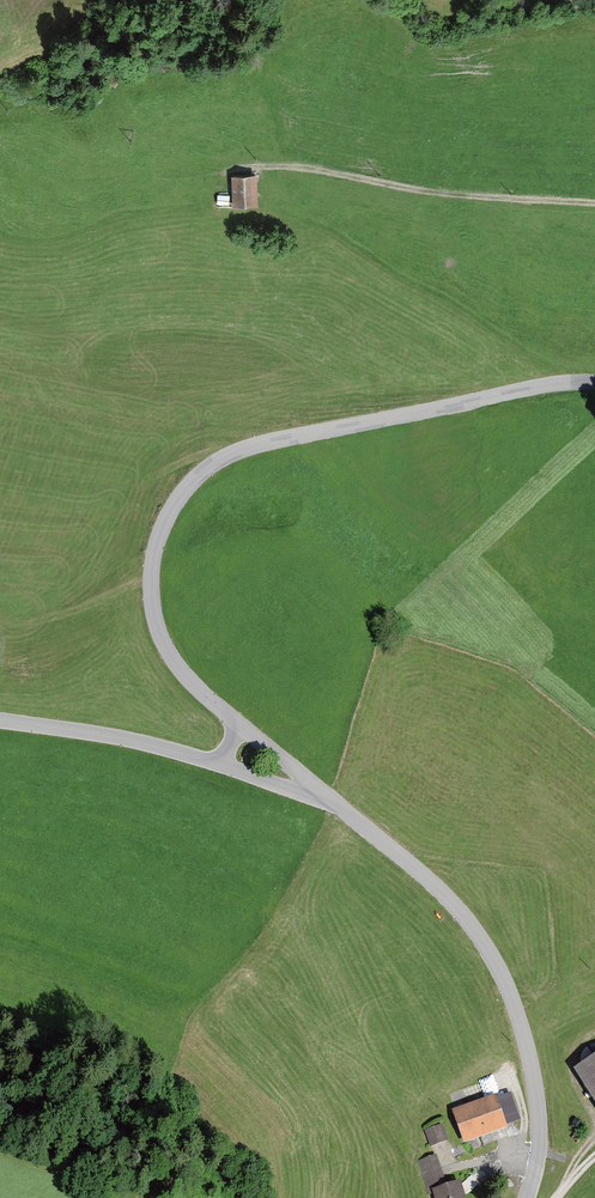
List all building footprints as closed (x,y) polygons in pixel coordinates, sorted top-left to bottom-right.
[(256,172),(230,174),(232,206),(258,204),(256,172)] [(577,1067),(594,1096),(594,1057),(577,1067)] [(493,1099),(451,1116),(464,1147),(506,1130),(493,1099)] [(443,1127),(425,1133),(430,1148),(448,1142),(443,1127)] [(423,1164),(433,1197),(467,1197),(462,1181),(448,1185),(441,1159),(423,1164)]
